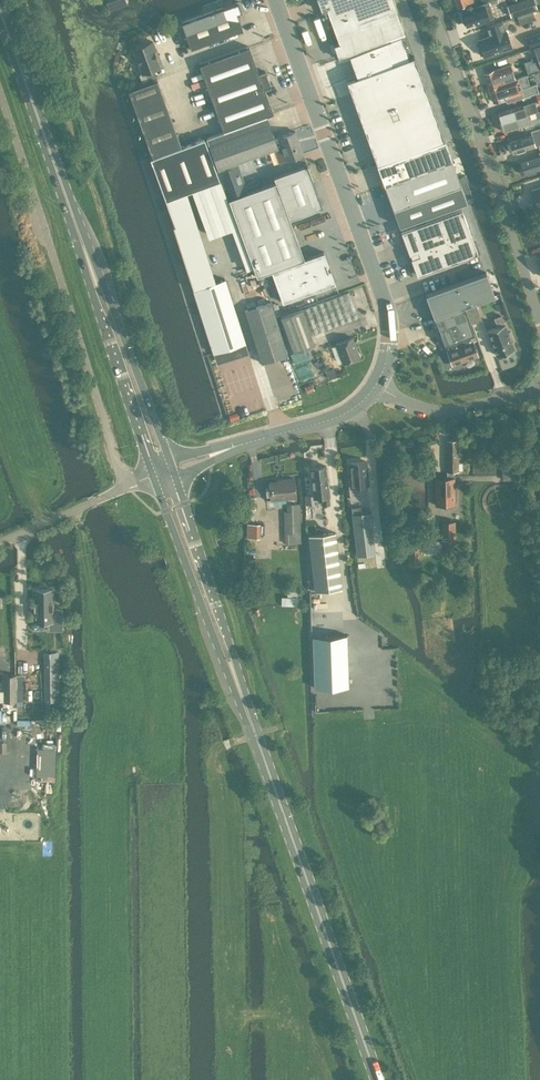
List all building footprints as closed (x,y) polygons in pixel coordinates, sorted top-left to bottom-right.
[(321,10),(327,8),(327,7),(347,0),(317,0),(321,10)] [(327,7),(327,8),(333,24),(333,25),(366,13),(361,0),(347,0),(327,7)] [(366,13),(395,2),(394,0),(361,0),(366,13)] [(507,5),(511,16),(528,10),(525,0),(521,0),(507,5)] [(191,48),(243,29),(237,12),(242,10),(239,1),(181,22),(191,48)] [(467,10),(461,12),(462,14),(466,25),(489,18),(494,16),(488,1),(466,8),(467,10)] [(366,13),(333,25),(334,27),(339,41),(339,42),(401,19),(395,2),(366,13)] [(339,41),(333,43),(338,58),(349,54),(402,35),(406,33),(401,19),(339,42),(339,41)] [(483,54),(484,55),(511,46),(506,30),(505,30),(501,20),(486,25),(490,35),(478,39),(481,46),(478,47),(480,55),(483,54)] [(356,76),(346,79),(377,164),(444,139),(414,55),(409,57),(402,35),(349,54),(356,76)] [(527,39),(530,47),(539,43),(539,35),(527,39)] [(156,49),(153,41),(133,48),(142,72),(139,73),(142,82),(156,77),(153,69),(160,66),(154,50),(156,49)] [(249,46),(199,64),(223,130),(273,112),(264,87),(270,85),(265,71),(259,73),(249,46)] [(500,67),(484,73),(489,87),(515,78),(510,64),(500,67)] [(515,78),(489,87),(494,101),(506,97),(508,102),(524,96),(539,92),(536,83),(521,88),(518,77),(515,78)] [(128,89),(133,103),(162,92),(157,79),(128,89)] [(162,92),(133,103),(136,112),(165,101),(162,92)] [(136,112),(152,156),(182,146),(165,101),(136,112)] [(520,105),(498,112),(501,122),(536,111),(537,110),(534,101),(520,105)] [(536,111),(501,122),(504,131),(539,120),(536,111)] [(269,121),(209,143),(218,168),(218,169),(217,170),(227,198),(248,190),(237,161),(273,148),(279,162),(287,160),(303,154),(295,131),(275,138),(269,121)] [(509,141),(513,152),(536,145),(535,143),(539,141),(539,131),(525,136),(509,141)] [(182,146),(152,156),(150,157),(166,199),(220,180),(204,137),(182,146)] [(444,139),(377,164),(384,184),(452,159),(445,139),(444,139)] [(518,161),(521,173),(539,167),(539,151),(539,154),(518,161)] [(248,190),(227,198),(255,276),(271,270),(283,301),(335,282),(330,269),(328,270),(327,265),(328,264),(324,251),(303,258),(291,224),(288,217),(328,203),(312,158),(271,173),(274,181),(248,190)] [(452,159),(384,184),(393,208),(461,183),(452,159)] [(461,183),(393,208),(399,225),(467,200),(461,183)] [(465,256),(477,252),(461,208),(401,230),(409,252),(410,252),(412,256),(411,257),(417,274),(428,270),(427,266),(463,252),(465,256)] [(224,278),(209,283),(188,220),(172,225),(213,352),(245,342),(224,278)] [(483,273),(425,294),(434,317),(435,316),(464,305),(494,294),(486,272),(483,273)] [(358,316),(349,291),(281,316),(293,352),(314,344),(311,334),(358,316)] [(288,355),(271,302),(244,311),(261,363),(288,355)] [(475,302),(465,305),(471,322),(481,319),(475,302)] [(435,316),(445,343),(470,334),(474,333),(474,332),(464,305),(435,316)] [(497,326),(487,330),(497,355),(514,348),(511,340),(514,340),(510,331),(508,331),(505,323),(504,323),(501,315),(494,317),(497,326)] [(470,334),(445,343),(447,350),(453,365),(478,356),(470,334)] [(336,342),(343,362),(359,356),(352,337),(336,342)] [(497,444),(513,443),(513,434),(497,435),(497,444)] [(464,453),(443,453),(443,471),(449,471),(450,477),(454,477),(458,477),(458,471),(464,471),(464,453)] [(516,479),(514,458),(501,459),(502,480),(516,479)] [(366,459),(349,461),(351,485),(369,484),(366,459)] [(329,495),(326,465),(310,467),(314,496),(322,495),(323,504),(330,503),(329,495)] [(447,477),(435,477),(435,505),(455,505),(454,477),(450,477),(447,477)] [(271,499),(296,497),(294,478),(281,479),(281,480),(269,481),(271,499)] [(285,543),(300,542),(300,504),(287,504),(287,511),(284,511),(285,543)] [(370,511),(351,513),(357,555),(375,553),(370,511)] [(455,521),(441,521),(441,543),(455,543),(455,521)] [(335,531),(309,534),(315,590),(341,587),(335,531)] [(421,565),(420,542),(408,543),(408,565),(421,565)] [(54,587),(32,588),(33,622),(47,622),(47,630),(62,630),(62,607),(54,607),(54,587)] [(281,604),(300,605),(302,605),(302,597),(300,597),(287,596),(281,596),(281,604)] [(347,634),(312,635),(314,687),(348,686),(347,634)] [(59,658),(46,658),(46,700),(59,700),(59,658)] [(0,673),(0,706),(17,706),(16,673),(16,672),(0,673)] [(59,721),(49,721),(49,742),(59,742),(59,721)]
